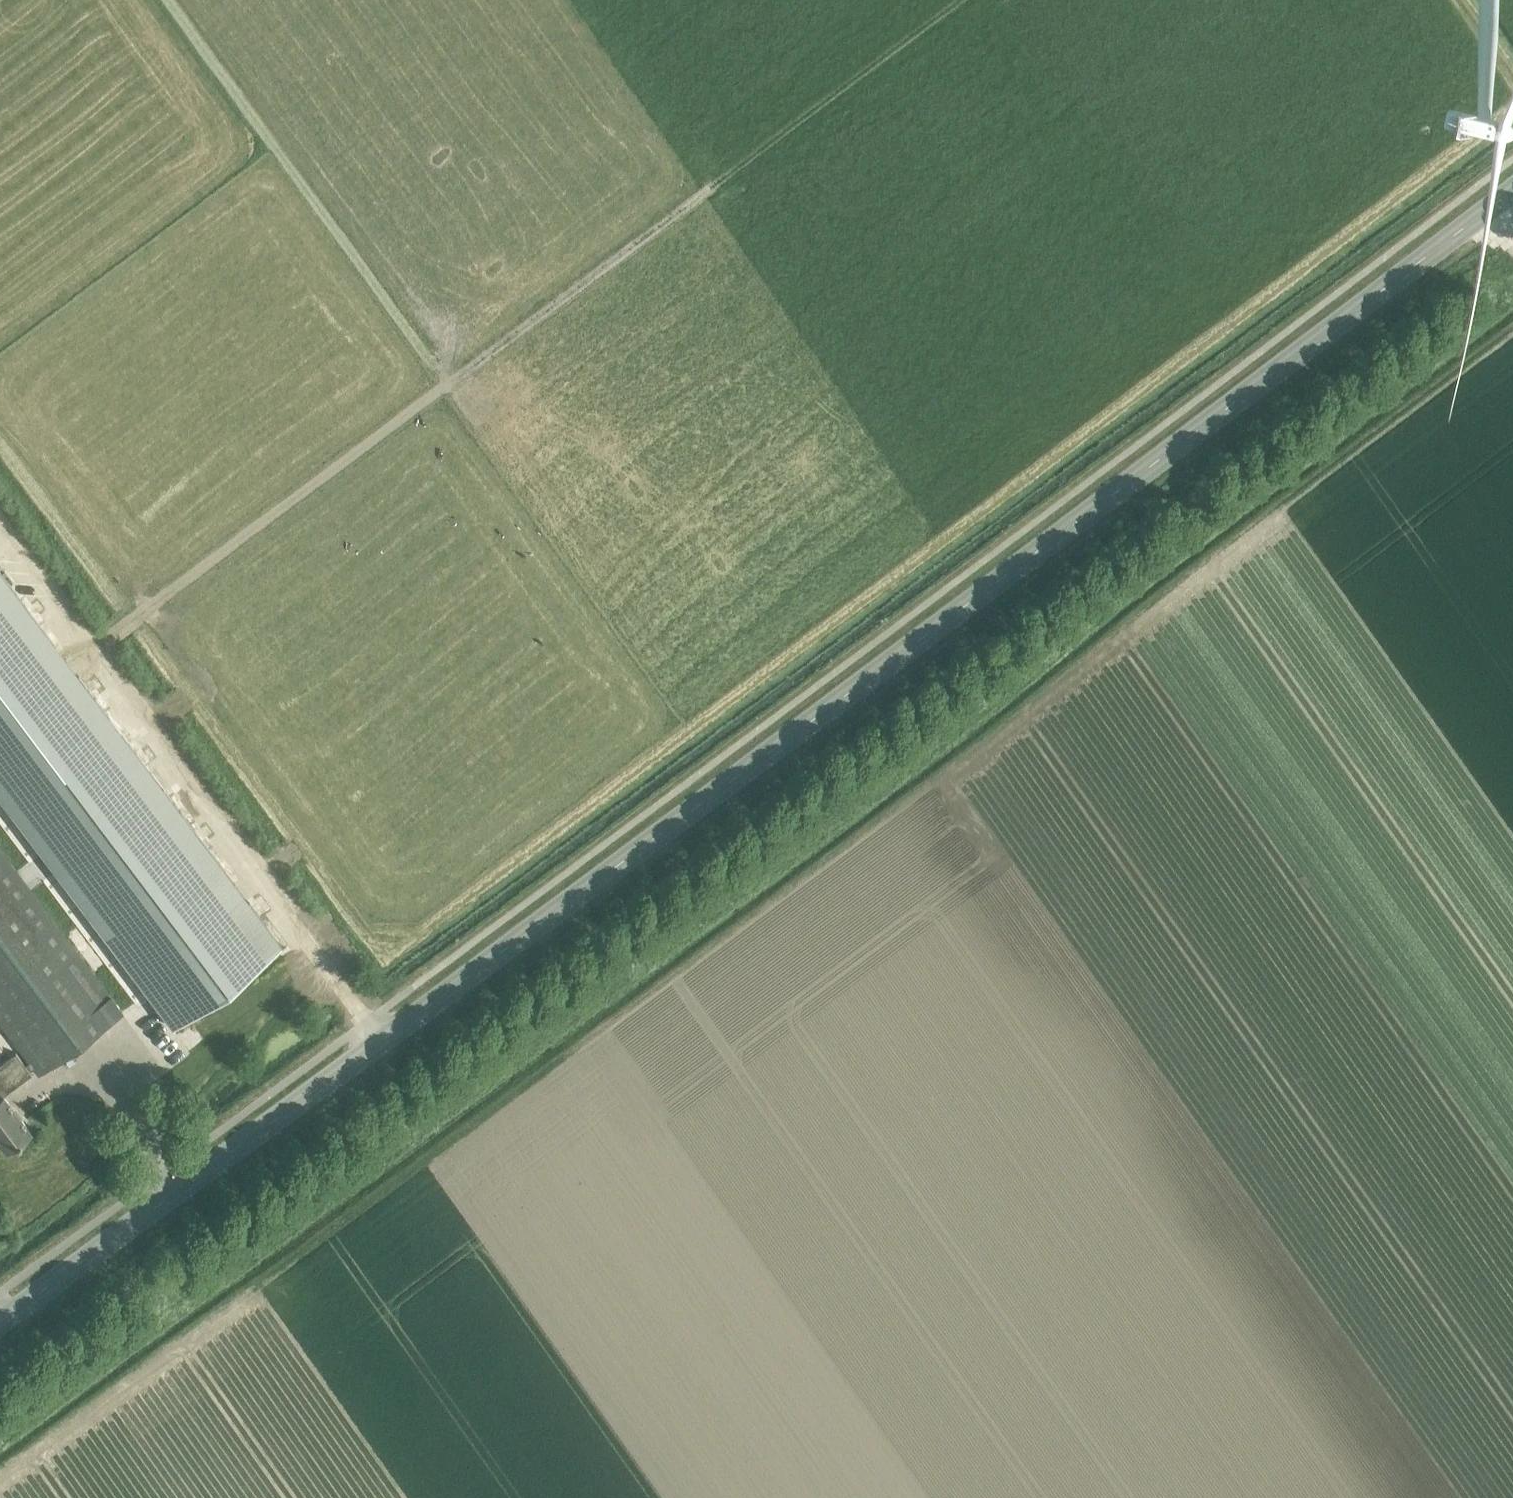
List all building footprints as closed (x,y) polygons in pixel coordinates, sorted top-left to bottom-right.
[(0,572),(0,797),(172,1026),(280,944),(0,572)] [(33,1068),(37,1073),(38,1074),(122,1011),(121,1010),(120,1010),(0,851),(0,1023),(29,1062),(34,1067),(33,1068)] [(6,1151),(30,1132),(3,1095),(31,1074),(29,1071),(33,1068),(34,1067),(29,1062),(25,1065),(15,1053),(0,1064),(0,1144),(6,1151)]
